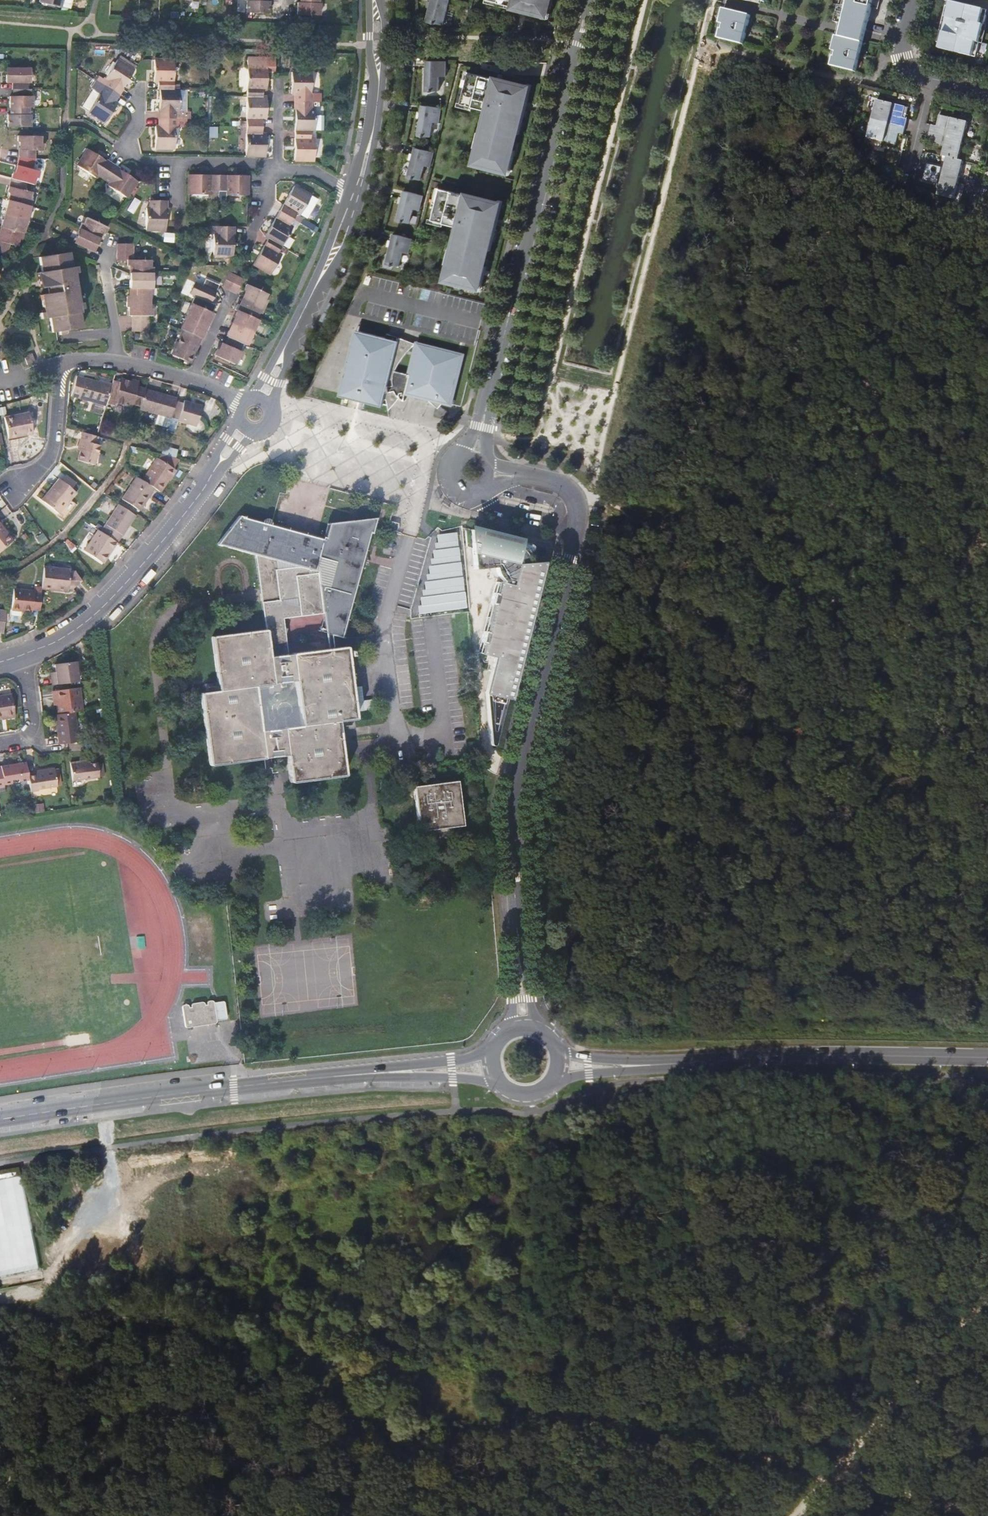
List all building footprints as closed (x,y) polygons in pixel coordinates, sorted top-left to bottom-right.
[(37,3),(60,8),(62,0),(38,0),(37,3)] [(245,13),(268,14),(268,2),(266,1),(266,0),(247,0),(247,1),(245,1),(245,13)] [(296,15),(319,16),(319,3),(318,3),(318,0),(299,0),(299,3),(297,3),(296,15)] [(428,20),(444,24),(451,0),(432,0),(428,20)] [(547,14),(550,0),(492,0),(547,14)] [(844,8),(841,7),(836,24),(837,24),(844,25),(841,38),(837,37),(830,66),(856,73),(872,8),(879,10),(881,0),(846,0),(844,8)] [(985,14),(986,9),(952,1),(950,6),(947,5),(938,42),(941,43),(940,48),(974,56),(975,52),(978,52),(987,15),(985,14)] [(751,15),(725,8),(718,37),(744,44),(751,15)] [(248,59),(247,98),(263,98),(263,94),(263,90),(267,90),(268,72),(275,72),(276,60),(264,60),(248,59)] [(134,71),(117,60),(106,78),(109,81),(108,83),(99,78),(97,82),(118,95),(123,89),(129,79),(131,77),(134,71)] [(427,60),(427,90),(434,90),(434,89),(440,90),(440,75),(447,75),(447,61),(427,60)] [(174,61),(155,61),(155,65),(155,70),(154,82),(160,82),(160,90),(176,90),(176,82),(174,82),(174,61)] [(9,114),(8,126),(32,127),(32,115),(30,115),(30,108),(33,108),(33,95),(31,95),(31,89),(29,88),(29,82),(31,82),(32,69),(7,69),(7,81),(14,81),(13,94),(11,94),(11,114),(9,114)] [(292,83),(292,94),(296,94),(296,98),(296,102),(312,102),(321,102),(321,94),(312,94),(312,72),(292,72),(292,83)] [(529,87),(469,72),(462,103),(487,110),(477,149),(480,149),(476,162),(508,170),(529,87)] [(118,95),(97,82),(92,89),(100,94),(89,111),(106,122),(109,117),(111,114),(118,104),(114,102),(118,95)] [(180,111),(180,90),(176,90),(160,90),(160,112),(160,115),(160,118),(175,119),(175,111),(180,111)] [(858,92),(849,90),(847,98),(856,100),(858,92)] [(247,98),(247,127),(263,127),(263,122),(263,119),(267,119),(267,98),(263,98),(247,98)] [(877,100),(873,118),(906,126),(907,123),(908,119),(903,118),(906,107),(897,105),(896,107),(893,106),(893,104),(877,100)] [(311,110),(312,102),(296,102),(296,106),(296,110),(295,131),(311,131),(315,131),(324,131),(324,116),(316,116),(316,109),(311,110)] [(426,102),(426,132),(433,132),(433,131),(439,131),(439,117),(446,117),(446,102),(426,102)] [(930,132),(963,140),(968,122),(952,117),(952,120),(948,119),(949,117),(940,114),(937,126),(932,125),(930,132)] [(175,149),(175,119),(160,118),(160,123),(160,127),(156,127),(155,148),(175,149)] [(906,126),(873,118),(868,137),(884,141),(885,139),(888,140),(888,142),(896,144),(899,133),(904,133),(905,130),(906,126)] [(247,127),(246,156),(266,156),(266,135),(262,135),(262,131),(263,127),(247,127)] [(311,139),(311,131),(295,131),(295,135),(295,139),(295,160),(315,160),(315,139),(311,139)] [(959,159),(963,140),(930,132),(929,139),(929,140),(933,141),(946,144),(943,155),(944,156),(948,157),(959,159)] [(5,256),(8,244),(15,246),(17,240),(19,240),(30,200),(28,200),(30,193),(22,191),(24,183),(32,185),(34,178),(36,178),(38,172),(31,170),(34,159),(33,159),(34,151),(41,151),(41,144),(39,144),(39,137),(16,136),(16,141),(19,143),(19,144),(22,144),(22,151),(18,151),(18,158),(16,166),(20,167),(18,173),(15,172),(15,173),(12,174),(7,191),(8,194),(8,196),(12,197),(10,202),(6,201),(5,208),(8,209),(5,221),(1,221),(0,226),(0,228),(3,229),(1,235),(0,234),(0,253),(5,256)] [(108,160),(98,154),(94,151),(90,148),(79,164),(98,176),(100,173),(106,177),(114,164),(108,160)] [(414,148),(407,177),(414,179),(414,178),(420,179),(424,165),(430,167),(433,153),(414,148)] [(928,164),(926,171),(959,180),(964,161),(959,159),(948,157),(945,168),(944,171),(942,170),(942,168),(928,164)] [(130,174),(121,168),(118,166),(114,164),(106,177),(112,181),(110,184),(128,196),(138,179),(130,174)] [(955,198),(959,180),(926,171),(924,179),(941,183),(939,194),(940,195),(944,196),(955,198)] [(211,176),(189,175),(189,195),(211,195),(211,191),(218,191),(218,176),(214,176),(211,176)] [(248,176),(226,176),(222,176),(218,176),(218,191),(226,191),(226,195),(248,196),(248,176)] [(295,187),(284,205),(282,208),(280,212),(293,220),(297,213),(300,215),(312,196),(295,187)] [(500,203),(441,188),(433,220),(458,226),(448,265),(451,265),(447,279),(479,286),(500,203)] [(403,191),(396,220),(403,222),(404,221),(409,223),(413,208),(419,210),(423,196),(403,191)] [(317,200),(312,196),(300,215),(306,219),(317,200)] [(146,230),(166,231),(166,221),(166,209),(166,201),(160,201),(155,201),(150,201),(150,209),(147,209),(146,230)] [(289,226),(293,220),(280,212),(278,215),(276,218),(265,237),(269,239),(282,247),(293,228),(289,226)] [(81,223),(72,242),(89,251),(97,234),(101,235),(101,234),(104,232),(106,228),(86,218),(83,224),(81,223)] [(213,256),(233,256),(234,250),(234,246),(234,234),(234,226),(218,226),(205,226),(205,231),(218,232),(218,234),(214,235),(213,256)] [(412,239),(393,235),(386,264),(393,265),(393,264),(398,266),(402,252),(408,253),(412,239)] [(278,253),(282,247),(269,239),(265,246),(259,256),(256,261),(254,264),(271,274),(282,256),(278,253)] [(132,309),(132,332),(148,332),(148,315),(151,315),(151,309),(149,308),(149,294),(151,294),(151,267),(148,267),(149,261),(132,261),(132,244),(116,244),(116,260),(127,261),(127,264),(129,267),(129,268),(133,268),(133,293),(129,293),(129,294),(126,297),(126,306),(130,309),(132,309)] [(43,314),(44,319),(48,318),(50,334),(61,332),(81,329),(78,314),(80,313),(79,310),(78,304),(73,273),(72,268),(70,268),(68,253),(38,258),(40,273),(36,274),(39,289),(53,286),(54,293),(40,296),(43,314)] [(228,272),(222,286),(228,289),(236,293),(243,279),(228,272)] [(180,338),(173,355),(187,361),(192,351),(195,352),(203,333),(200,331),(208,311),(212,313),(216,305),(211,303),(218,285),(204,279),(201,286),(195,283),(189,293),(195,296),(180,329),(187,332),(183,339),(180,338)] [(216,351),(214,355),(235,365),(238,358),(240,359),(243,353),(241,352),(244,345),(246,346),(258,320),(255,319),(258,312),(260,313),(266,301),(264,300),(267,294),(246,284),(244,288),(246,291),(245,292),(248,294),(243,305),(240,304),(240,305),(237,306),(235,310),(237,311),(234,317),(238,319),(223,351),(220,349),(219,350),(216,351)] [(344,394),(359,331),(356,330),(340,393),(344,394)] [(397,351),(400,341),(388,338),(359,331),(344,394),(384,404),(385,399),(387,393),(392,392),(396,391),(396,392),(396,393),(398,394),(399,396),(400,397),(401,398),(403,399),(404,400),(406,401),(406,400),(405,400),(407,393),(418,398),(426,396),(428,397),(431,399),(432,398),(436,399),(440,400),(439,400),(444,401),(451,403),(464,354),(435,346),(435,349),(418,343),(418,345),(412,373),(402,371),(397,369),(399,365),(401,360),(403,357),(397,351)] [(454,404),(467,352),(417,340),(416,342),(410,340),(388,333),(388,338),(400,341),(397,351),(403,357),(404,356),(406,353),(407,352),(410,349),(414,345),(415,345),(418,345),(418,343),(435,349),(435,346),(464,354),(451,403),(454,404)] [(80,399),(86,379),(77,377),(71,397),(80,399)] [(107,405),(112,387),(86,379),(80,399),(107,407),(107,405)] [(121,384),(114,382),(112,387),(107,405),(115,407),(116,404),(131,408),(132,405),(141,407),(145,393),(131,390),(133,384),(122,381),(121,384)] [(178,399),(146,391),(145,393),(141,407),(140,410),(159,415),(156,423),(170,427),(173,415),(177,402),(178,399)] [(399,396),(398,394),(396,393),(396,392),(396,391),(392,392),(387,393),(385,399),(388,399),(389,406),(389,411),(403,399),(401,398),(400,397),(399,396)] [(384,404),(344,394),(343,397),(366,402),(383,407),(384,404)] [(444,401),(439,400),(440,400),(436,399),(432,398),(431,399),(428,397),(439,408),(444,401)] [(184,404),(177,402),(173,415),(180,417),(179,420),(197,425),(203,407),(184,401),(184,404)] [(436,413),(442,418),(448,411),(442,406),(436,413)] [(6,419),(9,438),(25,435),(25,436),(34,435),(30,414),(6,419)] [(180,417),(173,415),(169,431),(175,433),(179,420),(180,417)] [(98,437),(84,433),(81,447),(84,448),(80,462),(95,465),(101,446),(97,445),(99,437),(98,437)] [(177,450),(164,446),(162,455),(175,458),(177,450)] [(157,458),(143,480),(155,488),(161,492),(175,470),(157,458)] [(71,474),(68,478),(76,485),(79,480),(71,474)] [(57,489),(49,498),(63,510),(80,489),(76,485),(68,478),(63,475),(54,486),(57,489)] [(143,480),(137,477),(122,499),(140,511),(155,488),(143,480)] [(46,496),(49,498),(57,489),(54,486),(46,496)] [(136,515),(119,504),(106,524),(123,535),(136,515)] [(289,654),(284,618),(323,613),(326,632),(343,638),(376,517),(329,523),(324,538),(239,515),(217,544),(255,554),(265,629),(212,636),(218,690),(200,692),(210,765),(286,755),(290,782),(345,775),(338,721),(355,719),(346,646),(289,654)] [(397,531),(399,523),(392,521),(390,529),(397,531)] [(0,524),(0,551),(14,541),(0,524)] [(486,533),(471,529),(474,567),(493,572),(501,574),(498,585),(497,589),(501,590),(497,601),(495,600),(492,611),(495,612),(488,637),(486,637),(483,648),(486,649),(483,659),(489,660),(494,662),(491,673),(485,696),(489,734),(500,737),(502,729),(500,728),(506,702),(509,703),(514,680),(512,679),(518,652),(521,653),(523,646),(520,645),(527,618),(530,618),(543,568),(535,570),(530,562),(531,558),(532,554),(531,550),(528,546),(525,543),(521,542),(515,540),(513,544),(485,536),(486,533)] [(98,530),(84,551),(101,563),(110,549),(112,551),(117,543),(98,530)] [(466,607),(456,531),(444,533),(421,611),(466,607)] [(515,540),(486,533),(485,536),(513,544),(515,540)] [(75,547),(68,540),(66,542),(71,550),(75,547)] [(71,571),(45,568),(42,593),(68,597),(68,591),(73,591),(83,583),(77,574),(71,573),(71,571)] [(501,574),(493,572),(490,583),(498,585),(501,574)] [(14,589),(12,607),(22,608),(22,612),(32,613),(32,610),(39,611),(41,595),(34,595),(34,592),(14,589)] [(495,612),(492,611),(486,637),(488,637),(495,612)] [(523,646),(530,618),(527,618),(520,645),(523,646)] [(514,680),(521,653),(518,652),(512,679),(514,680)] [(494,662),(489,660),(486,672),(491,673),(494,662)] [(51,677),(52,685),(79,682),(76,662),(54,665),(55,677),(51,677)] [(57,699),(59,715),(76,713),(83,712),(80,688),(53,692),(54,700),(57,699)] [(0,697),(0,718),(15,716),(12,695),(0,697)] [(502,729),(509,703),(506,702),(500,728),(502,729)] [(56,715),(60,745),(62,744),(80,742),(76,713),(59,715),(56,715)] [(500,737),(489,734),(490,745),(498,744),(500,737)] [(0,766),(0,787),(11,785),(11,783),(29,780),(29,776),(26,762),(0,766)] [(79,762),(65,764),(67,782),(93,778),(92,764),(79,766),(79,762)] [(41,774),(29,776),(29,780),(31,791),(58,786),(55,769),(41,771),(41,774)] [(457,781),(413,787),(419,831),(463,825),(457,781)] [(195,1022),(194,1018),(206,1017),(207,1021),(207,1022),(208,1022),(209,1022),(216,1021),(217,1020),(217,1018),(214,1001),(214,1000),(213,999),(212,1000),(209,1000),(208,1001),(207,1001),(207,1002),(208,1004),(205,1004),(205,1002),(204,1001),(203,1001),(202,1001),(193,1003),(192,1003),(192,1004),(192,1005),(192,1006),(189,1007),(189,1005),(189,1004),(188,1004),(187,1004),(183,1005),(182,1006),(182,1007),(185,1024),(185,1025),(186,1026),(187,1026),(194,1024),(195,1024),(195,1023),(195,1022)]
